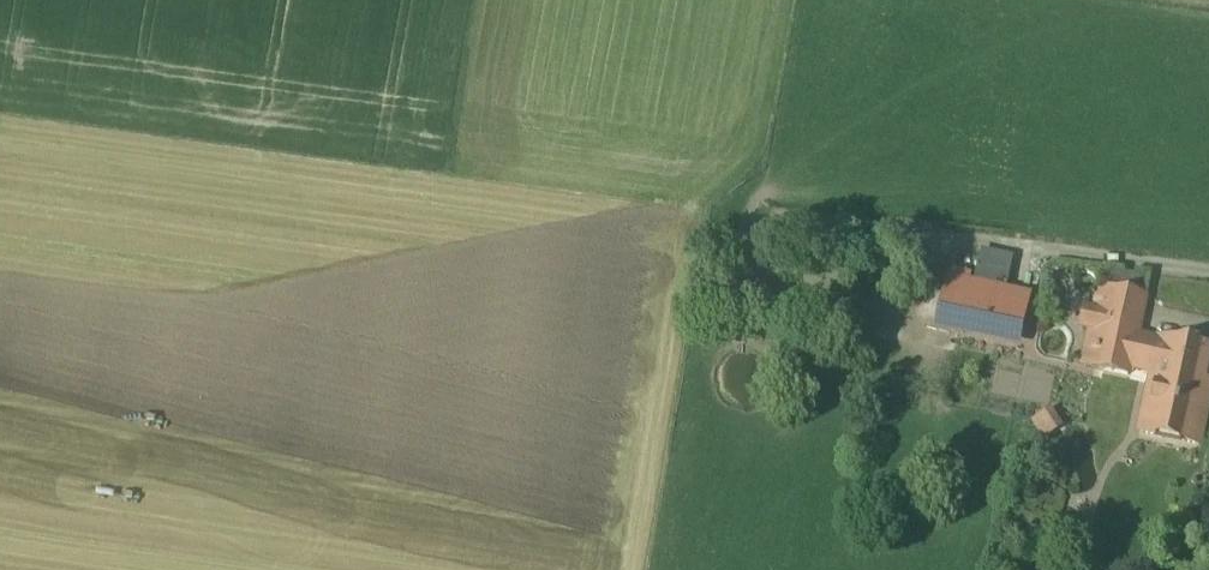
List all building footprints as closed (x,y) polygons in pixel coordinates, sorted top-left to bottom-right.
[(933,274),(920,333),(1028,351),(1039,296),(933,274)] [(1080,371),(1144,389),(1136,437),(1201,438),(1208,353),(1208,345),(1149,328),(1150,297),(1097,290),(1080,371)]
